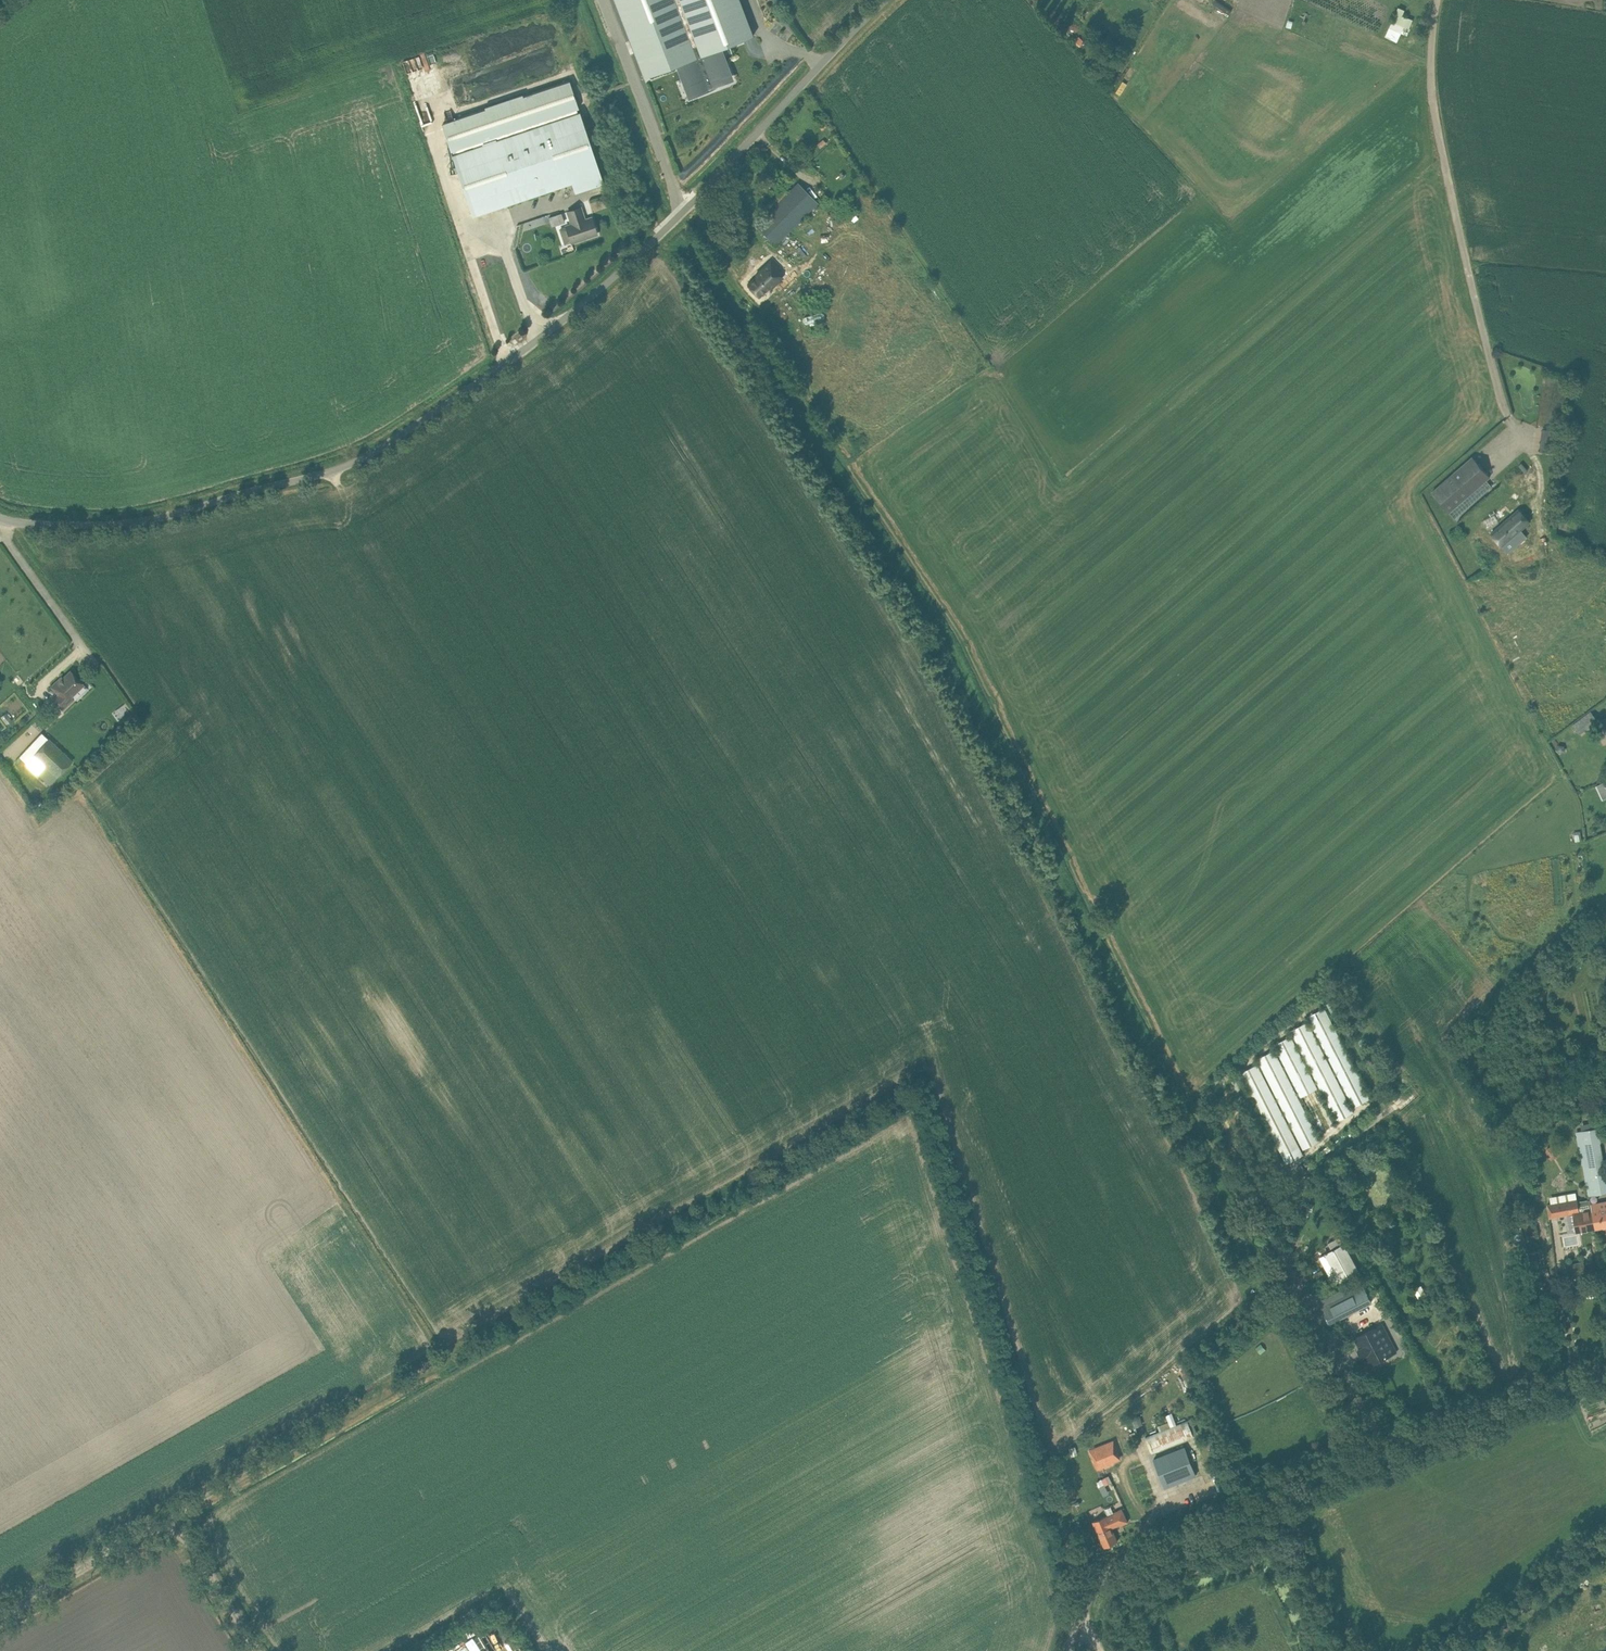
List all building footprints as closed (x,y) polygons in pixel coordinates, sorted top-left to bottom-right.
[(644,78),(682,63),(716,50),(754,36),(740,0),(614,0),(644,78)] [(1211,4),(1226,12),(1228,8),(1214,0),(1213,0),(1211,4)] [(1393,22),(1392,24),(1409,31),(1413,19),(1403,15),(1405,9),(1399,7),(1393,21),(1393,22)] [(1078,37),(1074,41),(1080,46),(1083,43),(1078,37)] [(716,50),(682,63),(694,95),(718,86),(717,85),(728,81),(716,50)] [(442,123),(451,151),(579,108),(570,81),(524,96),(523,94),(485,107),(486,109),(442,123)] [(580,111),(498,139),(497,137),(474,144),(476,146),(454,154),(474,215),(572,183),(575,193),(604,183),(580,111)] [(756,225),(776,245),(819,203),(799,183),(756,225)] [(606,184),(594,189),(597,197),(609,193),(606,184)] [(581,207),(568,211),(572,224),(566,226),(572,243),(597,234),(592,217),(585,219),(581,207)] [(562,213),(548,217),(552,227),(565,222),(562,213)] [(781,270),(771,259),(756,272),(757,273),(747,281),(758,295),(768,287),(768,288),(775,282),(772,277),(778,272),(781,270)] [(805,317),(807,325),(826,320),(824,312),(805,317)] [(1560,431),(1543,428),(1542,436),(1559,438),(1560,431)] [(1473,456),(1432,492),(1449,512),(1490,476),(1473,456)] [(1530,511),(1502,535),(1514,548),(1541,524),(1530,511)] [(1484,521),(1488,529),(1501,522),(1497,514),(1484,521)] [(70,696),(76,691),(83,683),(71,670),(61,680),(59,679),(52,686),(59,694),(54,700),(63,709),(73,699),(70,696)] [(121,722),(130,714),(122,705),(113,713),(121,722)] [(1591,711),(1573,724),(1581,733),(1598,720),(1591,711)] [(42,733),(27,748),(19,757),(26,763),(27,763),(50,785),(72,761),(42,733)] [(1596,786),(1603,800),(1605,798),(1605,782),(1604,783),(1603,782),(1596,786)] [(1325,1007),(1308,1016),(1354,1106),(1371,1098),(1325,1007)] [(1291,1030),(1337,1121),(1354,1112),(1308,1021),(1291,1030)] [(1291,1035),(1274,1044),(1320,1134),(1337,1126),(1291,1035)] [(1257,1058),(1304,1150),(1321,1141),(1275,1049),(1257,1058)] [(1258,1064),(1241,1072),(1287,1163),(1304,1154),(1258,1064)] [(1599,1129),(1577,1133),(1579,1146),(1580,1146),(1589,1195),(1599,1193),(1590,1144),(1601,1142),(1599,1129)] [(1546,1153),(1552,1158),(1558,1155),(1559,1148),(1554,1144),(1548,1146),(1546,1153)] [(1307,1171),(1302,1165),(1297,1169),(1302,1175),(1307,1171)] [(1576,1232),(1596,1228),(1591,1203),(1590,1199),(1578,1201),(1578,1199),(1548,1204),(1550,1217),(1573,1213),(1576,1232)] [(1591,1203),(1596,1228),(1605,1226),(1605,1201),(1591,1203)] [(1329,1242),(1332,1248),(1343,1242),(1340,1236),(1329,1242)] [(1345,1244),(1327,1253),(1341,1280),(1359,1270),(1345,1244)] [(1584,1261),(1570,1264),(1573,1276),(1587,1273),(1584,1261)] [(1364,1284),(1321,1306),(1330,1324),(1353,1312),(1373,1302),(1364,1284)] [(1383,1324),(1375,1328),(1355,1338),(1369,1365),(1397,1351),(1383,1324)] [(1146,1437),(1153,1453),(1195,1434),(1189,1420),(1178,1425),(1173,1413),(1167,1415),(1169,1420),(1159,1425),(1161,1431),(1146,1437)] [(1139,1415),(1131,1418),(1135,1427),(1143,1424),(1139,1415)] [(1114,1440),(1090,1450),(1098,1469),(1114,1463),(1111,1455),(1119,1452),(1114,1440)] [(1185,1445),(1154,1458),(1165,1488),(1197,1475),(1185,1445)] [(1068,1460),(1074,1454),(1070,1450),(1064,1456),(1068,1460)] [(1113,1528),(1121,1525),(1126,1522),(1121,1509),(1093,1521),(1105,1547),(1119,1540),(1113,1528)]
